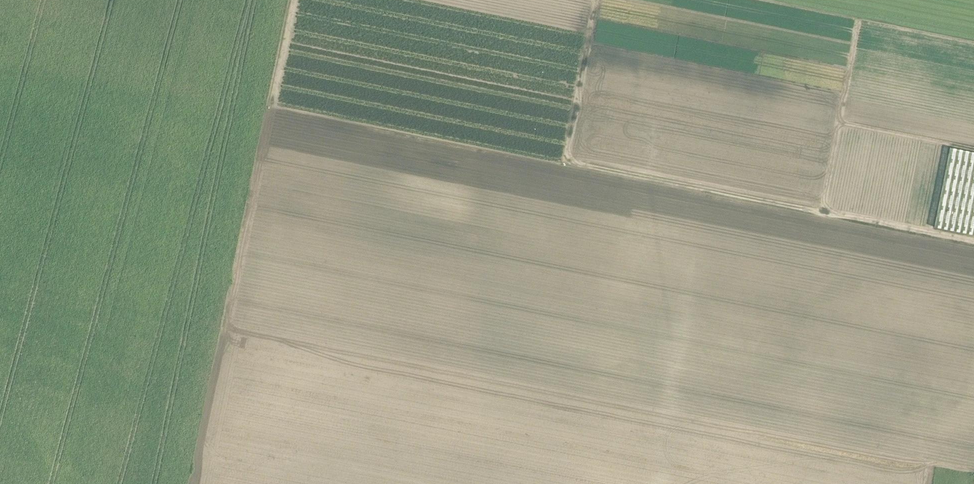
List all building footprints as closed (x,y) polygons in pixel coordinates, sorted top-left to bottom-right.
[(973,235),(973,152),(950,148),(935,227),(973,235)]
